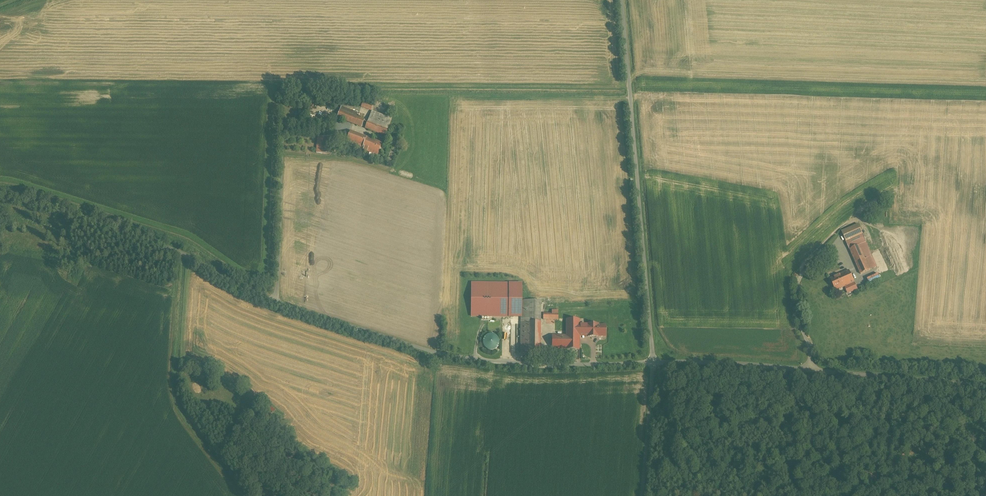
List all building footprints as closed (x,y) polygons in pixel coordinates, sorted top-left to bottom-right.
[(363,102),(361,107),(371,111),(373,105),(363,102)] [(358,113),(341,107),(337,118),(362,127),(364,120),(356,117),(358,113)] [(372,112),(365,128),(385,136),(390,123),(391,119),(372,112)] [(369,150),(373,140),(351,132),(347,142),(369,150)] [(369,150),(368,152),(377,156),(382,144),(373,140),(369,150)] [(858,225),(842,232),(861,274),(877,267),(858,225)] [(849,271),(839,275),(844,287),(846,286),(849,292),(857,289),(849,271)] [(836,291),(844,287),(839,275),(830,279),(836,291)] [(481,318),(521,318),(521,301),(522,284),(472,284),(472,318),(481,318)] [(526,301),(521,301),(521,318),(521,324),(521,353),(540,354),(540,301),(526,301)] [(543,314),(543,320),(558,320),(558,317),(558,311),(552,311),(552,314),(543,314)] [(579,350),(579,336),(579,331),(579,325),(579,320),(566,320),(566,336),(552,336),(552,349),(566,349),(566,350),(579,350)] [(587,325),(579,325),(579,331),(587,331),(587,337),(598,337),(598,336),(605,336),(605,325),(598,325),(598,324),(587,324),(587,325)] [(483,340),(483,342),(483,343),(483,345),(483,346),(483,347),(484,349),(485,350),(486,351),(488,351),(489,352),(490,352),(492,352),(493,351),(495,351),(496,350),(497,349),(498,348),(498,347),(499,345),(499,344),(499,342),(498,341),(498,340),(497,338),(496,337),(494,337),(493,336),(492,336),(490,336),(489,336),(487,336),(486,337),(485,338),(484,339),(483,340)] [(267,401),(261,405),(267,415),(274,411),(267,401)]
